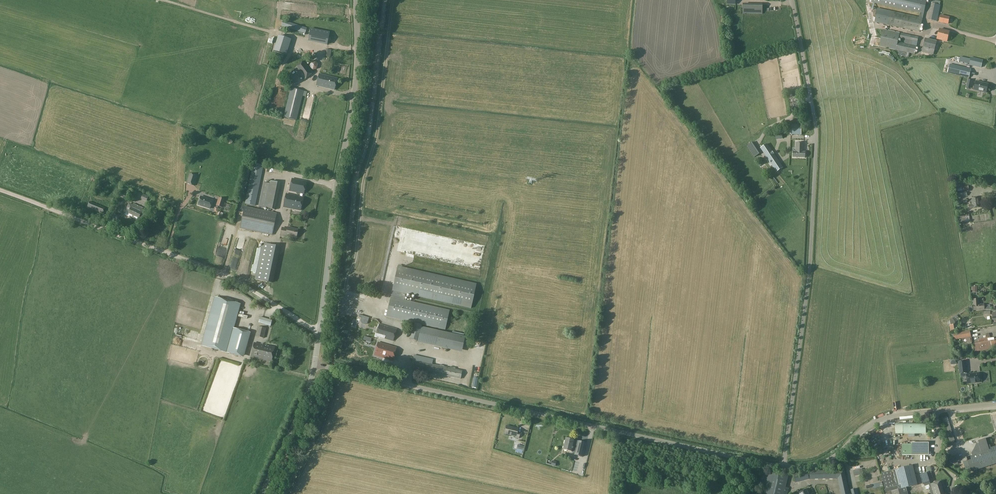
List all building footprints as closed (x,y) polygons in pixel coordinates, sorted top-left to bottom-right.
[(871,2),(924,14),(927,0),(872,0),(871,2)] [(928,20),(937,22),(940,5),(931,3),(928,20)] [(763,6),(743,5),(743,14),(762,14),(763,6)] [(923,18),(890,11),(877,8),(874,22),(887,25),(920,32),(923,18)] [(948,24),(950,17),(940,15),(939,22),(948,24)] [(283,21),(281,26),(299,32),(299,33),(302,35),(303,33),(305,34),(307,28),(283,21)] [(308,40),(327,44),(330,32),(310,28),(308,40)] [(900,33),(891,31),(883,29),(880,47),(896,50),(897,42),(898,42),(899,39),(900,33)] [(947,42),(949,32),(939,29),(937,39),(947,42)] [(900,33),(899,39),(905,40),(905,39),(917,42),(918,37),(900,33)] [(273,50),(287,54),(291,39),(278,35),(273,50)] [(933,55),(937,41),(925,38),(921,52),(933,55)] [(904,43),(898,42),(897,42),(896,50),(899,51),(898,56),(909,58),(910,53),(915,54),(917,46),(904,43)] [(971,58),(969,64),(969,65),(981,68),(982,60),(971,58)] [(294,61),(291,64),(304,81),(314,73),(304,61),(298,66),(294,61)] [(315,62),(311,63),(310,67),(313,70),(317,69),(318,65),(315,62)] [(969,78),(971,69),(949,64),(948,73),(969,78)] [(979,72),(978,75),(973,74),(971,80),(983,83),(986,74),(979,72)] [(292,84),(297,79),(291,73),(287,77),(292,84)] [(334,90),(337,79),(319,74),(316,86),(334,90)] [(976,82),(974,90),(986,93),(988,84),(976,82)] [(296,121),(304,91),(291,88),(283,117),(296,121)] [(272,104),(280,104),(280,96),(272,96),(272,104)] [(801,135),(801,125),(791,125),(791,135),(801,135)] [(796,143),(796,152),(793,152),(793,157),(805,158),(805,152),(803,152),(804,143),(796,143)] [(776,172),(783,168),(767,144),(760,148),(766,157),(776,172)] [(253,164),(251,174),(245,204),(255,206),(263,166),(253,164)] [(197,176),(190,174),(187,183),(194,186),(197,176)] [(299,193),(304,194),(306,182),(292,178),(289,191),(299,193)] [(270,184),(265,208),(275,210),(280,183),(270,181),(270,184)] [(270,184),(263,183),(259,207),(265,208),(270,184)] [(759,195),(760,198),(771,192),(769,189),(759,195)] [(139,192),(136,197),(146,201),(148,196),(139,192)] [(300,210),(303,197),(286,194),(283,207),(300,210)] [(201,197),(199,202),(198,205),(210,209),(212,201),(201,197)] [(972,208),(981,207),(979,197),(971,198),(972,205),(969,205),(969,209),(972,208)] [(216,205),(222,207),(225,200),(218,198),(216,205)] [(103,214),(105,208),(90,201),(87,207),(103,214)] [(140,223),(145,211),(142,210),(142,209),(133,204),(133,206),(129,204),(128,207),(125,215),(137,220),(137,221),(140,223)] [(276,213),(245,206),(240,228),(272,235),(276,213)] [(958,223),(970,221),(969,214),(957,216),(958,223)] [(296,238),(298,230),(288,228),(288,230),(282,229),(280,236),(286,237),(287,236),(296,238)] [(236,237),(235,245),(243,246),(244,238),(236,237)] [(272,283),(279,247),(262,244),(255,279),(272,283)] [(398,266),(392,291),(471,309),(476,284),(398,266)] [(421,324),(445,330),(450,310),(390,297),(386,317),(398,320),(414,323),(410,339),(417,341),(421,324)] [(240,304),(215,298),(202,346),(226,352),(232,330),(233,328),(240,304)] [(990,305),(984,306),(984,304),(979,304),(979,299),(973,299),(973,310),(984,310),(990,309),(990,305)] [(272,320),(260,317),(259,322),(270,325),(272,320)] [(379,324),(375,336),(393,341),(397,329),(379,324)] [(256,337),(264,338),(266,328),(258,327),(256,337)] [(421,327),(418,342),(462,352),(465,337),(421,327)] [(233,328),(232,330),(226,352),(243,357),(250,333),(233,328)] [(954,340),(971,337),(970,331),(953,333),(954,340)] [(361,335),(358,352),(363,353),(367,339),(365,338),(366,336),(361,335)] [(987,339),(987,343),(991,343),(991,347),(992,347),(992,348),(992,350),(995,349),(995,338),(990,339),(987,339)] [(976,344),(971,345),(973,352),(992,348),(992,347),(991,347),(991,343),(987,343),(987,339),(979,341),(980,342),(975,343),(976,344)] [(393,361),(396,348),(378,342),(374,355),(393,361)] [(271,362),(274,347),(254,343),(251,357),(271,362)] [(413,360),(411,369),(460,379),(462,371),(413,360)] [(980,382),(979,373),(966,375),(967,383),(980,382)] [(942,418),(948,439),(953,437),(947,417),(942,418)] [(926,424),(896,424),(896,434),(908,434),(915,434),(926,433),(926,424)] [(506,426),(504,434),(516,436),(515,438),(518,438),(520,432),(517,432),(518,429),(506,426)] [(566,438),(563,450),(575,453),(575,455),(583,457),(586,443),(566,438)] [(972,452),(971,454),(972,456),(967,458),(966,457),(965,458),(967,462),(964,463),(964,462),(967,472),(995,463),(995,447),(991,448),(990,445),(988,446),(985,439),(978,441),(979,444),(976,444),(975,446),(976,449),(975,451),(972,452)] [(913,455),(912,444),(902,444),(903,455),(913,455)] [(928,444),(912,444),(913,455),(928,455),(928,444)] [(590,450),(589,458),(606,461),(607,453),(590,450)] [(605,475),(607,467),(583,462),(581,470),(605,475)] [(907,491),(906,488),(918,485),(913,465),(882,473),(885,491),(886,493),(908,493),(907,491)] [(789,488),(785,487),(789,476),(763,470),(758,493),(787,493),(789,488)] [(810,475),(810,479),(838,479),(841,493),(849,493),(844,471),(837,471),(837,475),(810,475)] [(808,473),(794,477),(795,483),(809,479),(808,473)] [(927,483),(930,482),(927,474),(920,477),(922,484),(927,483)] [(929,488),(930,493),(938,491),(939,493),(944,493),(942,487),(945,487),(943,481),(940,482),(940,481),(932,483),(933,484),(929,485),(930,488),(929,488)]
